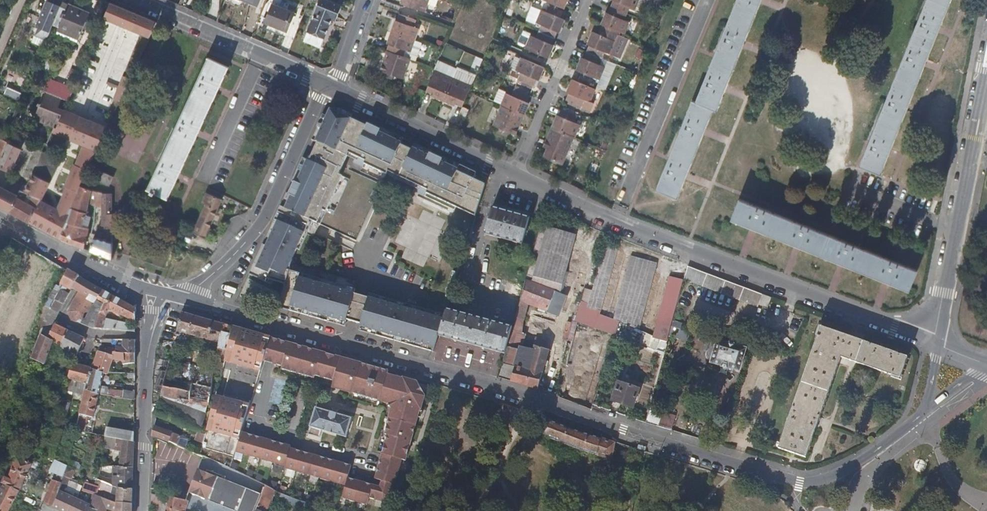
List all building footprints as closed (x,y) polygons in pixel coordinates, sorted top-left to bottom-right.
[(62,0),(47,0),(36,24),(37,25),(34,34),(44,40),(51,25),(61,1),(62,0)] [(159,19),(131,7),(113,0),(112,0),(105,16),(124,24),(152,36),(157,23),(159,19)] [(336,22),(342,6),(325,0),(320,0),(314,14),(315,14),(333,21),(336,22)] [(403,4),(419,9),(420,4),(427,6),(429,0),(404,0),(403,4)] [(627,12),(629,6),(635,8),(638,0),(614,0),(611,6),(627,12)] [(713,108),(717,109),(724,90),(725,87),(743,43),(744,40),(761,0),(736,0),(695,101),(713,108)] [(859,166),(881,174),(889,154),(909,104),(925,63),(942,22),(950,0),(926,0),(859,166)] [(68,4),(61,1),(51,25),(58,28),(68,4)] [(89,13),(68,4),(58,28),(79,37),(89,13)] [(273,5),(266,23),(287,32),(295,14),(273,5)] [(619,30),(625,33),(630,20),(624,18),(627,12),(611,6),(609,11),(606,10),(601,22),(602,23),(619,30)] [(542,24),(539,30),(554,37),(557,30),(560,31),(565,18),(542,8),(536,21),(542,24)] [(413,25),(416,18),(400,13),(397,20),(394,19),(390,31),(415,39),(419,28),(413,25)] [(304,42),(321,49),(333,21),(315,14),(304,42)] [(586,50),(602,57),(604,51),(619,57),(627,37),(618,34),(619,30),(602,23),(598,33),(592,30),(586,43),(588,44),(586,50)] [(79,37),(58,28),(56,33),(77,42),(79,37)] [(531,34),(525,47),(549,57),(554,44),(552,43),(554,37),(539,30),(536,36),(531,34)] [(388,44),(386,50),(403,56),(405,50),(411,52),(415,39),(390,31),(386,43),(388,44)] [(44,40),(34,34),(32,37),(43,43),(44,40)] [(403,56),(386,50),(379,71),(403,79),(410,58),(403,56)] [(600,63),(602,57),(586,50),(583,56),(581,55),(575,69),(580,71),(600,79),(606,65),(600,63)] [(232,67),(209,56),(148,188),(151,190),(150,192),(153,193),(155,191),(170,199),(181,176),(201,133),(221,90),(232,67)] [(539,79),(545,66),(521,56),(515,69),(521,72),(518,78),(534,85),(536,78),(539,79)] [(431,95),(443,100),(453,77),(441,71),(439,77),(433,74),(426,90),(432,93),(431,95)] [(456,103),(463,106),(468,91),(469,90),(463,87),(465,82),(453,77),(443,100),(455,105),(456,103)] [(590,101),(596,88),(576,80),(572,78),(566,91),(568,93),(566,98),(582,105),(584,99),(590,101)] [(0,89),(0,91),(16,97),(18,90),(2,84),(0,89)] [(502,105),(524,115),(530,101),(528,99),(530,94),(514,87),(512,93),(507,90),(500,104),(502,105)] [(65,107),(60,105),(63,98),(46,91),(41,103),(39,102),(36,108),(38,109),(33,120),(52,129),(53,127),(56,128),(65,107)] [(703,132),(713,108),(695,101),(692,99),(656,189),(677,197),(685,176),(687,172),(701,136),(703,132)] [(516,135),(524,115),(502,105),(493,125),(516,135)] [(108,126),(65,107),(56,128),(53,127),(52,129),(85,144),(77,163),(74,162),(65,184),(67,185),(79,190),(81,185),(108,126)] [(352,115),(351,114),(339,108),(334,118),(323,112),(317,125),(322,127),(316,139),(318,140),(318,141),(324,144),(316,162),(310,159),(307,158),(302,169),(298,168),(295,175),(292,180),(297,182),(299,183),(294,195),(292,194),(286,206),(284,208),(279,219),(268,245),(264,243),(250,273),(270,282),(272,279),(284,284),(289,270),(305,232),(311,235),(318,219),(320,220),(328,202),(343,173),(340,171),(350,150),(360,155),(359,158),(388,172),(389,169),(395,172),(429,188),(427,191),(476,215),(486,184),(474,177),(476,173),(459,165),(458,168),(442,160),(436,157),(435,159),(429,157),(431,152),(414,144),(412,149),(410,154),(402,150),(399,149),(401,145),(402,142),(379,132),(378,133),(373,130),(374,128),(367,125),(351,118),(352,115)] [(574,135),(575,136),(581,122),(575,120),(577,114),(562,108),(559,113),(557,112),(551,126),(574,135)] [(563,162),(574,135),(551,126),(543,146),(547,148),(544,155),(563,162)] [(5,140),(0,153),(0,168),(9,173),(21,147),(5,140)] [(324,144),(318,141),(310,159),(316,162),(324,144)] [(412,149),(403,146),(402,150),(410,154),(412,149)] [(56,168),(60,160),(45,154),(41,161),(56,168)] [(41,161),(36,175),(50,181),(56,168),(41,161)] [(103,171),(99,180),(109,184),(112,176),(103,171)] [(36,175),(33,173),(24,192),(27,193),(33,196),(42,199),(50,181),(36,175)] [(42,199),(29,222),(60,238),(79,190),(67,185),(58,207),(42,199)] [(91,189),(81,185),(79,190),(60,238),(84,249),(88,232),(89,227),(81,225),(89,203),(91,189)] [(1,207),(9,192),(0,187),(0,207),(1,207)] [(221,201),(224,195),(210,187),(202,202),(206,204),(195,225),(193,229),(204,235),(208,227),(213,216),(221,201)] [(17,196),(9,212),(29,222),(42,199),(33,196),(29,204),(23,201),(27,193),(24,192),(20,189),(17,196)] [(97,190),(91,189),(89,203),(95,204),(97,190)] [(111,193),(97,190),(95,204),(101,205),(101,213),(111,213),(111,193)] [(9,192),(1,207),(9,212),(17,196),(9,192)] [(287,192),(282,204),(286,206),(292,194),(287,192)] [(739,199),(731,219),(755,229),(778,238),(799,246),(843,264),(886,281),(909,291),(917,270),(825,233),(739,199)] [(279,219),(284,208),(280,206),(278,211),(275,218),(279,219)] [(493,206),(485,234),(523,244),(530,217),(511,211),(493,206)] [(112,229),(111,213),(101,213),(101,223),(97,222),(97,223),(103,225),(112,229)] [(433,217),(433,257),(442,257),(442,217),(433,217)] [(112,249),(112,229),(103,225),(97,223),(96,226),(105,229),(102,239),(93,236),(89,251),(112,259),(112,249)] [(642,328),(657,261),(629,255),(615,317),(602,314),(617,247),(603,244),(593,289),(583,287),(575,324),(637,338),(638,335),(626,333),(627,325),(642,328)] [(761,294),(687,265),(684,278),(757,307),(758,304),(761,294)] [(38,328),(39,330),(51,324),(72,288),(79,277),(67,270),(58,286),(60,287),(50,309),(44,307),(38,328)] [(334,283),(289,270),(284,284),(277,307),(288,310),(289,308),(301,311),(301,314),(343,326),(345,319),(354,288),(334,283)] [(79,277),(72,288),(78,291),(68,310),(72,320),(75,321),(76,318),(82,320),(85,320),(88,319),(94,305),(100,307),(97,300),(102,290),(79,277)] [(56,286),(44,307),(50,309),(60,287),(58,286),(56,286)] [(369,293),(354,288),(345,319),(359,323),(366,299),(369,293)] [(100,307),(95,328),(135,332),(136,326),(105,322),(109,312),(136,321),(136,308),(106,292),(102,290),(97,300),(100,307)] [(438,335),(444,314),(369,293),(366,299),(359,323),(360,323),(358,330),(401,343),(402,339),(407,341),(407,342),(415,344),(414,346),(433,352),(438,335)] [(770,297),(761,294),(758,304),(766,308),(770,297)] [(76,318),(75,321),(95,328),(100,307),(94,305),(88,319),(85,320),(82,320),(76,318)] [(514,327),(446,308),(444,314),(438,335),(506,354),(514,327)] [(216,356),(222,326),(207,321),(181,314),(177,331),(207,339),(204,354),(216,357),(216,356)] [(566,320),(564,338),(573,339),(576,322),(566,320)] [(5,344),(10,327),(0,324),(0,342),(5,344)] [(48,338),(53,341),(60,345),(68,331),(55,325),(48,338)] [(224,357),(232,328),(222,326),(216,356),(224,357)] [(901,378),(908,357),(821,326),(778,448),(805,457),(828,393),(841,356),(901,378)] [(269,339),(232,328),(224,357),(223,361),(259,372),(262,362),(269,339)] [(68,331),(60,345),(60,347),(77,355),(85,339),(68,331)] [(40,337),(31,358),(44,363),(47,353),(50,354),(51,350),(49,349),(53,341),(48,338),(42,335),(40,337)] [(665,351),(668,340),(662,338),(659,349),(665,351)] [(271,365),(278,341),(269,339),(262,362),(271,365)] [(718,339),(711,361),(721,364),(720,367),(728,369),(728,367),(739,370),(746,348),(735,344),(735,343),(726,340),(726,341),(718,339)] [(115,351),(115,353),(135,354),(136,341),(122,340),(122,347),(115,347),(115,351)] [(333,382),(339,358),(326,354),(278,341),(271,365),(280,367),(280,370),(312,380),(313,377),(333,382)] [(92,364),(91,369),(102,374),(104,375),(106,375),(107,373),(112,360),(123,361),(123,364),(135,364),(135,354),(115,353),(98,350),(92,364)] [(202,365),(170,358),(161,396),(156,415),(201,431),(211,388),(214,370),(201,367),(202,365)] [(387,374),(388,371),(339,358),(333,382),(331,386),(391,403),(421,411),(425,396),(417,383),(387,374)] [(67,379),(86,384),(91,369),(92,364),(83,362),(82,366),(77,365),(78,360),(74,359),(72,363),(71,364),(70,368),(69,371),(67,379)] [(86,384),(84,391),(97,395),(104,396),(106,387),(99,386),(102,374),(91,369),(86,384)] [(618,380),(612,400),(632,406),(639,387),(618,380)] [(123,398),(134,400),(135,389),(125,388),(123,398)] [(84,391),(74,430),(83,432),(86,417),(91,417),(97,395),(84,391)] [(205,429),(238,439),(240,431),(246,413),(223,407),(221,414),(217,413),(219,406),(221,398),(214,396),(205,429)] [(407,463),(421,411),(391,403),(383,432),(387,434),(375,478),(382,480),(380,486),(349,477),(353,466),(293,449),(293,446),(240,431),(235,451),(284,465),(284,467),(345,485),(342,498),(367,505),(369,499),(383,503),(393,495),(402,461),(407,463)] [(344,438),(349,419),(314,408),(306,435),(346,447),(347,439),(344,438)] [(658,427),(663,413),(650,409),(649,408),(645,423),(658,427)] [(658,427),(671,430),(675,417),(663,413),(658,427)] [(610,460),(615,442),(553,421),(537,417),(534,423),(546,427),(542,436),(575,448),(610,460)] [(180,437),(154,427),(152,433),(152,436),(177,445),(180,437)] [(116,439),(133,442),(134,433),(106,428),(105,436),(116,439)] [(114,450),(116,439),(105,436),(103,448),(114,450)] [(118,475),(132,478),(133,442),(116,439),(114,450),(114,453),(121,454),(120,465),(118,475)] [(19,492),(31,466),(16,459),(15,460),(12,458),(8,466),(10,468),(4,479),(1,478),(0,480),(0,483),(1,485),(19,492)] [(112,485),(132,489),(132,478),(118,475),(120,465),(113,464),(113,466),(112,485)] [(38,479),(45,482),(50,471),(43,468),(38,479)] [(229,480),(220,477),(221,474),(206,469),(205,471),(196,468),(188,492),(241,510),(253,510),(260,491),(229,480)] [(55,506),(60,492),(58,491),(61,482),(51,479),(46,494),(42,503),(54,508),(55,506)] [(112,502),(131,504),(132,489),(112,485),(101,483),(99,490),(93,488),(91,494),(93,495),(112,502)] [(19,492),(1,485),(0,486),(0,510),(10,510),(19,492)] [(90,506),(60,492),(55,506),(67,510),(88,510),(89,509),(90,506)] [(165,496),(151,494),(151,505),(160,506),(164,503),(165,496)] [(262,494),(256,510),(267,510),(272,498),(262,494)] [(306,508),(308,500),(281,494),(279,502),(306,508)] [(131,504),(112,502),(93,495),(90,506),(89,509),(95,510),(102,510),(103,509),(108,510),(110,509),(115,510),(131,510),(131,504)] [(166,510),(185,510),(188,500),(170,497),(166,510)]
